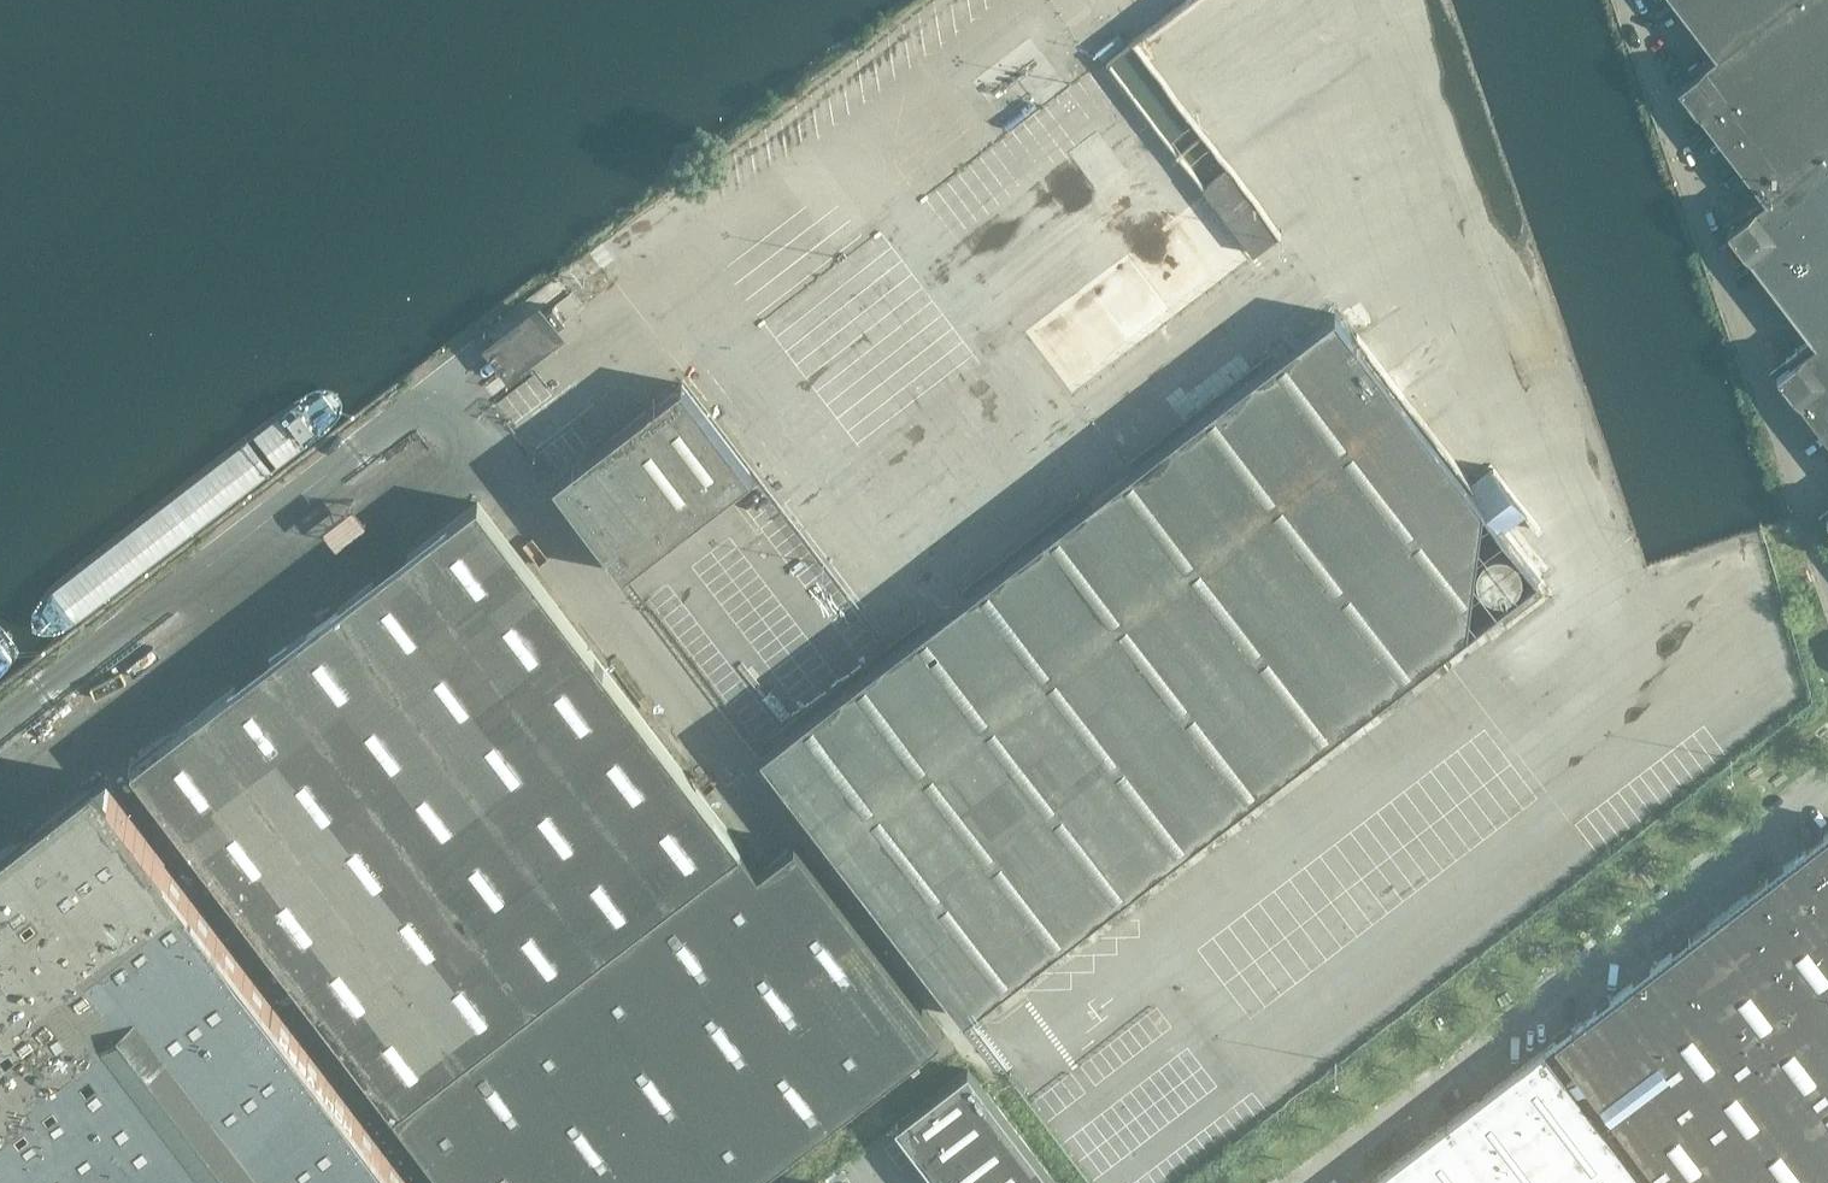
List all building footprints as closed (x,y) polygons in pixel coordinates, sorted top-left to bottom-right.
[(1717,54),(1713,48),(1703,56),(1682,72),(1675,78),(1719,136),(1762,193),(1767,198),(1827,151),(1827,0),(1788,0),(1717,54)] [(1686,13),(1713,48),(1717,54),(1788,0),(1675,0),(1686,13)] [(1254,253),(1281,234),(1131,39),(1105,59),(1254,253)] [(1017,175),(1068,142),(1065,139),(1097,119),(1080,92),(1003,141),(1014,158),(1009,161),(1017,175)] [(1767,198),(1762,193),(1723,222),(1739,242),(1750,257),(1812,337),(1816,342),(1827,333),(1827,151),(1767,198)] [(1747,259),(1750,257),(1739,242),(1723,222),(1720,225),(1747,259)] [(498,347),(553,305),(569,293),(568,292),(567,290),(495,345),(497,348),(498,347)] [(573,290),(569,293),(580,308),(585,305),(573,290)] [(498,347),(510,363),(581,308),(580,308),(569,293),(553,305),(498,347)] [(759,750),(764,756),(768,753),(764,748),(889,653),(1336,315),(1333,311),(888,652),(759,750)] [(768,753),(767,755),(764,756),(964,1017),(965,1015),(1109,904),(1127,890),(1378,699),(1400,682),(1538,577),(1506,536),(1532,516),(1493,466),(1468,486),(1441,451),(1439,448),(1420,424),(1419,422),(1397,393),(1395,391),(1380,372),(1379,370),(1354,337),(1352,335),(1336,315),(889,653),(764,748),(768,753)] [(1816,342),(1812,337),(1804,342),(1796,349),(1797,349),(1801,354),(1791,361),(1788,357),(1788,356),(1787,357),(1790,362),(1786,365),(1777,372),(1792,391),(1800,400),(1827,438),(1827,333),(1816,342)] [(1797,349),(1796,349),(1770,368),(1796,403),(1800,400),(1792,391),(1777,372),(1786,365),(1790,362),(1787,357),(1788,356),(1788,357),(1791,361),(1801,354),(1797,349)] [(682,382),(553,481),(598,540),(599,540),(623,571),(658,545),(687,523),(742,481),(751,474),(682,382)] [(782,514),(758,483),(738,498),(763,529),(782,514)] [(795,841),(776,855),(758,869),(753,862),(725,826),(576,630),(478,501),(380,576),(312,627),(258,667),(186,724),(167,738),(165,735),(141,753),(131,760),(129,770),(142,787),(145,785),(299,986),(449,1182),(745,1182),(941,1033),(868,937),(795,841)] [(1827,516),(1827,515),(1827,506),(1821,511),(1819,512),(1827,525),(1827,517),(1827,516)] [(819,579),(806,588),(837,628),(850,618),(819,579)] [(1540,579),(1494,614),(1503,627),(1549,591),(1540,579)] [(1400,682),(1378,699),(1387,711),(1398,703),(1409,694),(1400,682)] [(107,778),(96,763),(0,836),(0,860),(107,778)] [(164,857),(166,856),(107,778),(0,860),(0,1182),(413,1182),(164,857)] [(1786,864),(1827,919),(1827,832),(1786,864)] [(1786,864),(1671,952),(1698,986),(1760,1065),(1785,1097),(1827,1065),(1827,919),(1786,864)] [(1127,890),(1109,904),(1116,912),(1124,906),(1134,898),(1127,890)] [(1760,1065),(1698,986),(1671,952),(1617,993),(1704,1107),(1760,1065)] [(1704,1107),(1617,993),(1574,1026),(1554,1041),(1555,1041),(1540,1052),(1628,1165),(1704,1107)] [(1628,1165),(1540,1052),(1448,1123),(1493,1182),(1642,1182),(1628,1165)] [(1785,1097),(1760,1065),(1704,1107),(1628,1165),(1642,1182),(1827,1182),(1827,1151),(1785,1097)] [(1785,1097),(1827,1151),(1827,1065),(1785,1097)] [(1005,1116),(970,1071),(968,1068),(917,1107),(908,1114),(895,1124),(932,1172),(1005,1116)] [(1005,1116),(932,1172),(941,1182),(1016,1182),(1041,1164),(1005,1116)] [(1448,1123),(1369,1182),(1493,1182),(1448,1123)] [(1041,1164),(1016,1182),(1056,1182),(1041,1164)]
